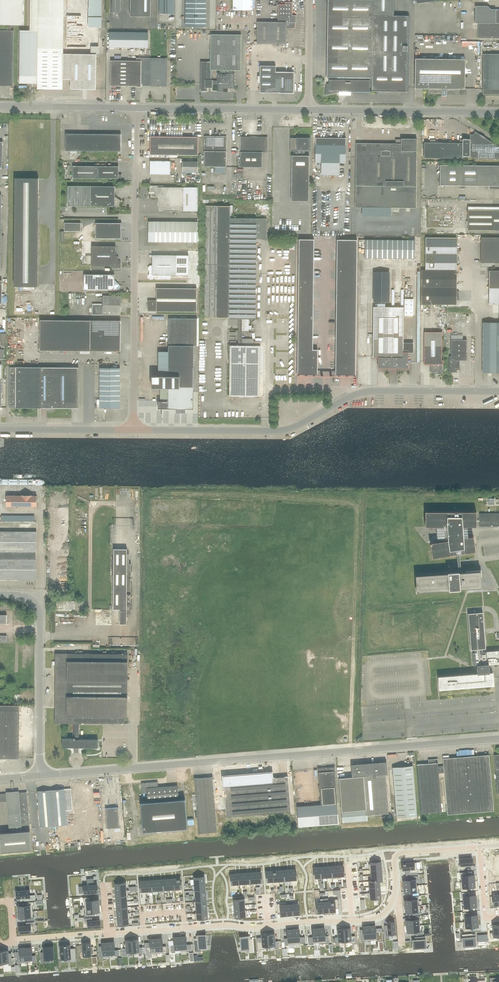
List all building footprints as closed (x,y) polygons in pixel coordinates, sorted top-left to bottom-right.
[(25,0),(0,0),(0,25),(8,25),(8,30),(0,30),(0,86),(13,86),(14,31),(12,30),(12,25),(24,25),(25,0)] [(64,0),(32,0),(32,30),(20,30),(19,83),(38,83),(38,89),(63,89),(63,79),(71,79),(71,89),(96,90),(96,54),(91,54),(63,54),(64,0)] [(89,27),(102,27),(102,0),(89,0),(89,27)] [(121,0),(110,0),(110,12),(121,12),(121,0)] [(151,0),(131,0),(130,16),(151,17),(151,0)] [(172,0),(160,0),(160,13),(172,14),(172,0)] [(186,27),(206,27),(206,0),(186,0),(186,27)] [(233,10),(252,10),(252,0),(233,0),(233,10)] [(408,16),(393,16),(393,0),(328,0),(327,77),(330,77),(330,84),(327,84),(326,84),(327,84),(325,94),(325,95),(339,92),(339,93),(351,94),(351,91),(369,92),(369,91),(407,91),(408,16)] [(295,28),(295,16),(292,16),(292,2),(285,2),(285,4),(278,4),(278,22),(257,22),(257,44),(286,44),(286,28),(295,28)] [(478,23),(498,23),(498,9),(490,9),(487,6),(475,6),(475,23),(478,23)] [(478,23),(478,38),(498,38),(498,23),(478,23)] [(109,47),(148,48),(148,32),(110,32),(109,47)] [(234,84),(234,73),(233,73),(233,70),(241,70),(241,35),(211,34),(211,61),(208,61),(201,61),(201,91),(207,91),(207,84),(218,84),(218,91),(224,91),(224,90),(226,90),(228,88),(233,88),(233,89),(235,89),(235,84),(234,84)] [(483,54),(483,94),(498,95),(498,54),(483,54)] [(165,84),(165,60),(141,60),(141,58),(136,58),(136,61),(111,60),(111,86),(141,86),(141,84),(165,84)] [(415,59),(415,88),(428,89),(428,94),(442,94),(442,96),(447,96),(447,94),(460,94),(461,94),(462,94),(462,93),(463,93),(463,92),(464,92),(464,91),(465,90),(465,89),(465,59),(421,59),(416,59),(415,59)] [(294,93),(294,72),(276,72),(276,66),(260,66),(260,92),(294,93)] [(485,138),(480,135),(475,132),(473,135),(470,134),(469,140),(459,140),(459,143),(424,143),(424,158),(462,158),(462,157),(470,157),(477,157),(477,159),(498,159),(498,147),(485,138)] [(121,134),(66,134),(65,151),(121,151),(121,134)] [(198,155),(198,137),(150,136),(150,155),(198,155)] [(204,136),(204,166),(215,167),(215,173),(225,173),(225,167),(226,167),(227,142),(221,136),(204,136)] [(267,137),(262,137),(240,137),(240,167),(262,167),(262,152),(267,152),(267,137)] [(292,156),(291,201),(309,201),(309,156),(303,156),(303,150),(309,150),(310,138),(300,138),(300,139),(291,139),(291,150),(294,150),(294,156),(292,156)] [(316,138),(316,145),(315,163),(321,163),(321,175),(339,175),(339,163),(345,163),(346,138),(316,138)] [(416,208),(417,151),(417,139),(401,138),(401,144),(356,143),(355,207),(416,208)] [(170,175),(171,161),(150,161),(150,174),(170,175)] [(197,173),(197,163),(182,163),(182,173),(197,173)] [(440,165),(440,185),(460,186),(460,189),(465,189),(465,186),(490,186),(490,189),(498,189),(498,166),(440,165)] [(119,166),(99,166),(73,166),(73,178),(115,178),(115,179),(122,179),(122,174),(119,174),(119,166)] [(39,178),(15,178),(14,286),(38,286),(39,178)] [(115,197),(115,186),(68,186),(68,206),(91,206),(114,206),(117,208),(122,200),(115,197)] [(198,188),(184,187),(164,187),(164,186),(150,186),(150,191),(151,191),(151,197),(157,197),(158,197),(158,206),(184,206),(184,212),(198,212),(198,188)] [(256,319),(256,239),(266,239),(267,219),(230,218),(230,206),(206,206),(205,317),(229,317),(229,318),(229,319),(239,319),(239,345),(230,345),(229,397),(260,397),(260,345),(253,345),(253,339),(242,339),(242,330),(249,331),(249,329),(252,329),(252,325),(249,325),(249,319),(256,319)] [(468,210),(468,230),(498,230),(498,210),(468,210)] [(81,223),(65,223),(64,231),(81,231),(81,223)] [(121,239),(121,230),(96,230),(96,238),(121,238),(121,239)] [(481,237),(481,263),(498,263),(498,237),(481,237)] [(457,304),(457,270),(456,238),(425,238),(426,270),(422,270),(422,304),(457,304)] [(313,350),(314,239),(299,239),(298,374),(318,375),(318,350),(313,350)] [(356,375),(357,240),(337,240),(336,375),(356,375)] [(414,258),(414,240),(364,240),(364,258),(414,258)] [(121,268),(121,262),(120,262),(118,261),(119,256),(116,256),(116,246),(92,246),(92,266),(111,266),(111,268),(121,268)] [(177,275),(177,255),(152,255),(152,266),(150,266),(148,267),(148,270),(150,271),(150,273),(148,275),(148,277),(150,279),(152,279),(154,277),(156,279),(158,279),(160,278),(160,275),(177,275)] [(489,271),(489,304),(498,305),(498,271),(489,271)] [(374,272),(373,302),(387,302),(388,272),(374,272)] [(84,275),(84,290),(114,290),(116,288),(117,290),(121,286),(114,280),(115,275),(84,275)] [(156,288),(156,300),(197,300),(197,288),(156,288)] [(103,296),(103,304),(93,304),(92,315),(102,315),(121,315),(121,296),(103,296)] [(405,299),(405,315),(413,315),(413,299),(405,299)] [(197,311),(197,300),(156,300),(148,300),(148,311),(197,311)] [(403,352),(404,311),(404,307),(374,307),(373,358),(378,358),(378,368),(408,368),(408,352),(403,352)] [(152,375),(152,388),(168,388),(168,393),(154,393),(154,408),(168,408),(176,408),(176,410),(179,412),(183,412),(185,410),(185,409),(193,409),(194,345),(197,345),(197,319),(169,318),(169,351),(158,351),(158,375),(152,375)] [(121,351),(121,321),(40,321),(40,351),(121,351)] [(483,322),(483,372),(498,372),(498,322),(483,322)] [(430,372),(443,372),(443,360),(442,360),(442,332),(424,332),(424,365),(430,365),(430,372)] [(467,360),(467,340),(451,340),(451,356),(449,356),(449,372),(457,372),(457,370),(460,370),(460,360),(467,360)] [(15,367),(9,367),(10,407),(16,407),(78,407),(78,366),(15,367)] [(100,368),(100,408),(120,408),(120,368),(100,368)] [(42,506),(42,496),(37,496),(37,495),(27,495),(27,496),(12,496),(12,506),(42,506)] [(468,537),(467,526),(476,526),(476,512),(425,512),(425,526),(436,526),(437,542),(430,543),(432,558),(476,551),(473,536),(468,537)] [(479,513),(479,526),(498,526),(498,513),(479,513)] [(37,531),(0,531),(0,579),(36,579),(37,559),(36,559),(36,552),(37,552),(37,531)] [(131,564),(129,564),(129,554),(127,554),(127,549),(114,549),(113,609),(120,609),(120,624),(127,624),(127,614),(131,614),(131,564)] [(481,582),(481,571),(416,575),(417,592),(482,587),(481,582)] [(482,652),(482,649),(486,648),(483,612),(468,613),(471,650),(475,649),(475,653),(473,653),(474,665),(477,665),(477,668),(477,671),(478,674),(462,675),(460,675),(439,677),(439,686),(440,689),(443,689),(485,685),(487,685),(494,685),(493,672),(491,673),(491,672),(491,673),(490,673),(489,664),(490,664),(498,663),(498,651),(482,652)] [(127,694),(128,667),(128,654),(55,653),(55,723),(73,723),(73,735),(74,735),(74,738),(62,738),(62,747),(75,747),(75,748),(77,748),(78,747),(98,747),(98,739),(79,739),(79,723),(85,723),(103,723),(124,723),(124,717),(127,717),(127,694)] [(20,710),(20,705),(0,705),(0,758),(19,758),(19,752),(19,726),(20,710)] [(444,766),(441,766),(441,773),(444,773),(448,814),(494,811),(489,755),(443,758),(444,766)] [(439,773),(441,773),(441,766),(438,766),(438,763),(438,762),(438,759),(428,759),(429,763),(417,764),(417,765),(421,814),(442,812),(439,773)] [(354,776),(340,777),(342,813),(343,822),(367,820),(367,814),(388,813),(386,775),(386,770),(385,763),(353,765),(354,776)] [(397,818),(417,816),(413,766),(393,768),(397,818)] [(338,823),(337,803),(335,771),(334,767),(318,768),(321,805),(297,806),(298,826),(338,823)] [(288,776),(285,777),(273,778),(272,772),(230,776),(230,781),(224,781),(227,817),(291,812),(288,776)] [(194,778),(198,819),(199,833),(217,832),(213,777),(194,778)] [(158,782),(142,783),(142,793),(147,792),(148,801),(178,799),(177,785),(158,787),(158,782)] [(71,789),(64,789),(38,791),(40,827),(54,826),(67,824),(66,810),(72,810),(71,797),(71,789)] [(0,794),(0,802),(7,802),(9,832),(0,833),(0,836),(1,852),(31,850),(27,792),(25,792),(1,794),(0,794)] [(185,799),(179,800),(178,799),(148,801),(148,802),(141,803),(143,831),(187,828),(185,799)] [(106,808),(106,819),(107,828),(120,827),(118,807),(106,808)] [(460,865),(459,865),(459,869),(465,868),(465,865),(473,864),(472,858),(459,859),(460,865)] [(416,862),(402,863),(403,870),(410,869),(411,873),(418,872),(418,868),(417,868),(416,862)] [(466,872),(460,873),(460,876),(461,876),(461,879),(461,882),(460,882),(474,881),(474,875),(466,876),(466,872)] [(411,880),(404,880),(404,886),(417,885),(417,880),(419,880),(418,876),(411,876),(411,880)] [(87,886),(79,886),(79,893),(98,892),(97,885),(94,885),(94,878),(87,879),(87,886)] [(474,881),(460,882),(461,888),(462,891),(467,891),(467,887),(475,887),(474,881)] [(417,885),(404,886),(405,892),(412,892),(412,895),(420,895),(419,891),(418,885),(417,885)] [(30,890),(16,891),(17,898),(25,897),(25,900),(36,900),(35,895),(30,895),(30,890)] [(468,892),(462,892),(462,896),(464,896),(464,902),(476,901),(475,895),(468,895),(468,892)] [(413,900),(405,900),(406,906),(419,905),(418,899),(419,899),(419,896),(413,896),(413,900)] [(91,897),(83,897),(84,901),(85,907),(99,906),(98,900),(91,900),(91,897)] [(329,900),(328,900),(329,902),(330,911),(335,911),(335,908),(339,908),(338,899),(329,900)] [(26,905),(19,906),(19,912),(33,911),(33,905),(35,905),(34,901),(26,902),(26,905)] [(465,907),(463,908),(463,911),(469,911),(469,907),(476,907),(476,901),(464,902),(465,907)] [(287,903),(277,904),(277,912),(281,912),(282,915),(287,915),(287,904),(287,903)] [(419,905),(406,906),(406,912),(414,912),(414,915),(421,915),(421,911),(420,911),(420,905),(419,905)] [(85,912),(85,913),(85,916),(92,916),(92,915),(92,912),(99,912),(99,906),(85,907),(85,912)] [(33,911),(19,912),(19,918),(27,917),(27,921),(34,920),(34,917),(33,911)] [(469,912),(463,912),(463,916),(464,916),(465,921),(463,921),(463,922),(477,921),(477,915),(469,915),(469,912)] [(414,920),(407,920),(407,926),(420,925),(420,920),(420,919),(420,916),(414,916),(414,920)] [(92,917),(85,918),(85,922),(87,922),(88,928),(101,927),(100,920),(94,921),(92,921),(92,918),(92,917)] [(477,921),(463,922),(464,928),(465,931),(471,931),(470,927),(478,927),(477,921)] [(27,926),(19,926),(20,933),(34,932),(33,926),(34,926),(34,922),(26,922),(27,926)] [(388,930),(385,930),(386,937),(389,937),(389,936),(395,936),(394,922),(388,922),(388,930)] [(490,933),(491,939),(494,938),(498,937),(498,924),(493,925),(494,932),(490,933)] [(420,925),(407,926),(408,932),(415,931),(416,935),(423,934),(423,931),(421,931),(420,925)] [(364,934),(361,935),(361,942),(365,941),(371,940),(369,926),(363,927),(364,934)] [(375,926),(369,926),(371,940),(376,940),(376,941),(380,940),(379,933),(376,933),(375,926)] [(325,928),(319,929),(320,943),(325,942),(325,943),(329,943),(329,935),(325,936),(325,928)] [(350,928),(344,929),(345,943),(351,942),(351,943),(356,943),(355,936),(351,936),(350,928)] [(299,929),(293,930),(294,944),(306,943),(305,937),(300,937),(299,929)] [(313,937),(309,937),(309,944),(314,944),(314,943),(320,943),(319,929),(313,929),(313,937)] [(339,937),(335,937),(336,944),(340,944),(340,943),(345,943),(344,929),(338,929),(339,937)] [(288,938),(284,938),(285,945),(289,945),(289,944),(294,944),(293,930),(287,930),(288,938)] [(274,933),(268,934),(269,947),(275,946),(275,948),(279,948),(278,941),(275,941),(274,933)] [(263,942),(257,942),(258,950),(264,949),(269,948),(269,947),(268,934),(262,934),(263,942)] [(472,934),(462,935),(463,938),(463,946),(476,945),(476,942),(475,937),(473,937),(472,934)] [(198,938),(195,938),(196,951),(200,951),(199,948),(203,948),(206,947),(206,945),(206,935),(203,935),(198,935),(198,938)] [(248,936),(241,937),(242,949),(249,949),(249,952),(253,952),(252,939),(249,939),(248,936)] [(175,945),(171,945),(172,953),(175,952),(175,949),(181,949),(180,937),(174,938),(175,945)] [(186,937),(180,937),(181,949),(181,951),(187,951),(192,951),(191,944),(187,944),(186,937)] [(416,940),(413,940),(414,948),(426,947),(425,937),(415,937),(416,940)] [(162,938),(156,939),(157,953),(163,953),(167,953),(166,946),(163,946),(162,938)] [(138,939),(132,940),(133,954),(139,953),(139,954),(143,954),(142,947),(139,947),(138,939)] [(151,947),(145,948),(145,954),(146,957),(152,957),(152,954),(157,953),(156,939),(150,939),(151,947)] [(127,948),(123,948),(124,955),(128,955),(127,954),(133,954),(132,940),(126,940),(127,948)] [(114,942),(108,943),(109,954),(109,956),(115,955),(115,956),(119,956),(118,950),(115,950),(114,942)] [(90,943),(83,944),(84,956),(91,955),(91,954),(94,954),(94,948),(91,948),(90,943)] [(103,951),(100,951),(100,958),(104,958),(103,955),(109,954),(108,943),(102,943),(103,951)] [(70,945),(60,945),(61,959),(70,958),(71,961),(77,961),(76,948),(70,949),(70,945)] [(45,952),(41,952),(42,962),(47,962),(47,961),(46,961),(46,958),(52,958),(53,958),(52,946),(47,947),(47,948),(44,948),(45,952)] [(20,956),(17,957),(17,964),(21,963),(27,962),(26,948),(20,949),(20,956)] [(32,948),(26,948),(27,962),(27,961),(33,961),(33,962),(36,962),(36,955),(32,955),(32,948)] [(8,951),(2,951),(3,965),(3,964),(9,963),(9,965),(12,965),(12,958),(8,958),(8,951)]
